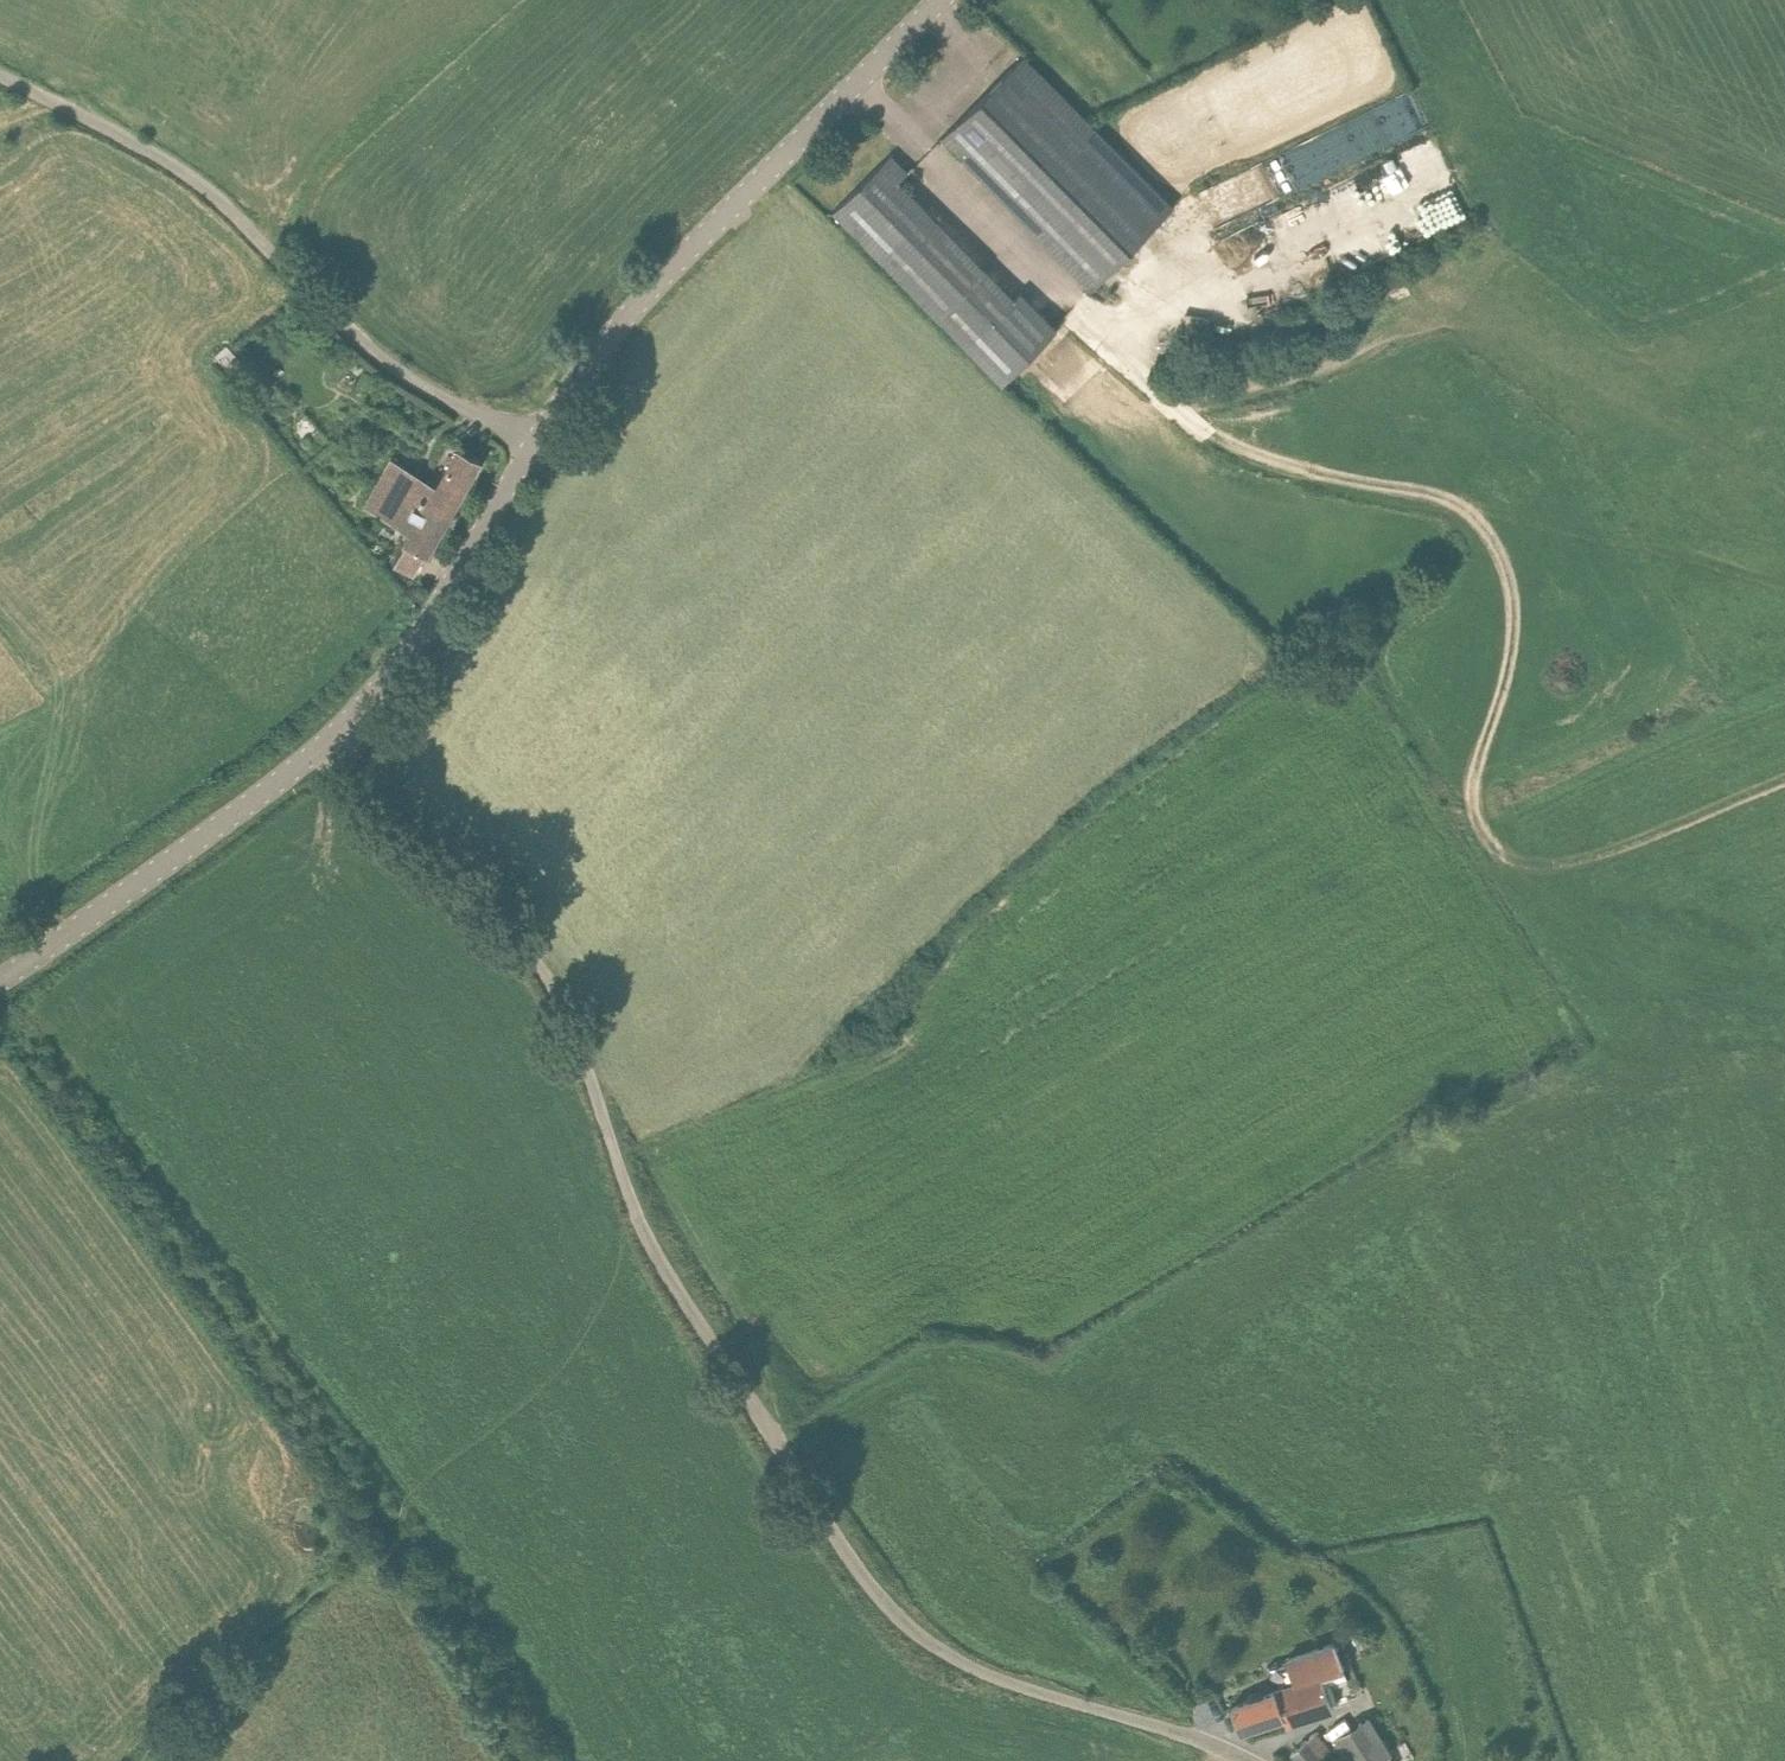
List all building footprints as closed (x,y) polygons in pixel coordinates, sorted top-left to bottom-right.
[(1173,206),(1041,73),(1024,56),(942,138),(1091,287),(1173,206)] [(1381,109),(1208,184),(1223,218),(1396,143),(1385,117),(1381,109)] [(1015,296),(909,192),(898,181),(908,171),(891,154),(833,212),(938,317),(1002,383),(1057,328),(1020,290),(1015,296)] [(421,497),(449,513),(480,458),(460,447),(438,486),(417,475),(418,473),(393,459),(381,479),(367,507),(391,520),(404,496),(417,503),(421,497)] [(426,554),(449,513),(421,497),(417,503),(404,496),(391,520),(413,532),(394,566),(414,576),(426,554)] [(1285,1722),(1332,1705),(1321,1675),(1344,1667),(1334,1642),(1284,1659),(1294,1684),(1231,1707),(1239,1731),(1283,1715),(1285,1722)] [(1348,1760),(1378,1760),(1389,1754),(1367,1719),(1335,1739),(1348,1760)] [(1329,1749),(1314,1732),(1292,1753),(1299,1760),(1326,1760),(1322,1756),(1329,1749)]
